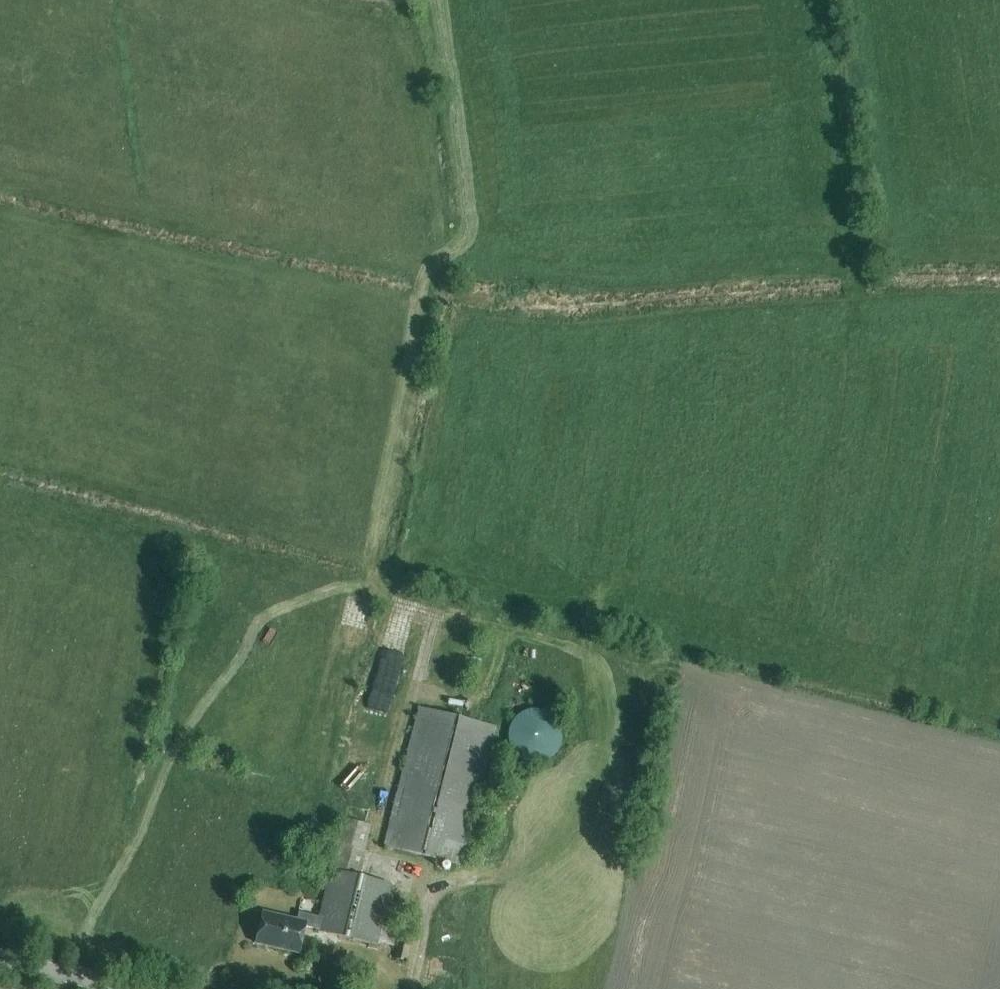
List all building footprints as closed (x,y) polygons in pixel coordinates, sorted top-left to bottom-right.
[(437,638),(384,846),(460,865),(513,658),(437,638)] [(378,664),(367,709),(393,716),(404,671),(378,664)] [(508,730),(507,736),(508,741),(509,746),(512,751),(516,755),(519,758),(524,761),(529,762),(535,763),(539,763),(544,761),(549,759),(554,755),(557,752),(560,747),(561,741),(562,736),(561,730),(560,725),(558,721),(554,717),(551,714),(546,711),(541,709),(536,708),(530,709),(525,710),(520,713),(516,716),(512,720),(510,725),(508,730)] [(331,870),(360,877),(366,851),(365,850),(371,824),(343,817),(331,870)] [(391,884),(360,877),(331,870),(320,917),(299,912),(297,920),(263,912),(256,943),(299,953),(305,926),(317,929),(317,930),(377,945),(391,884)]
